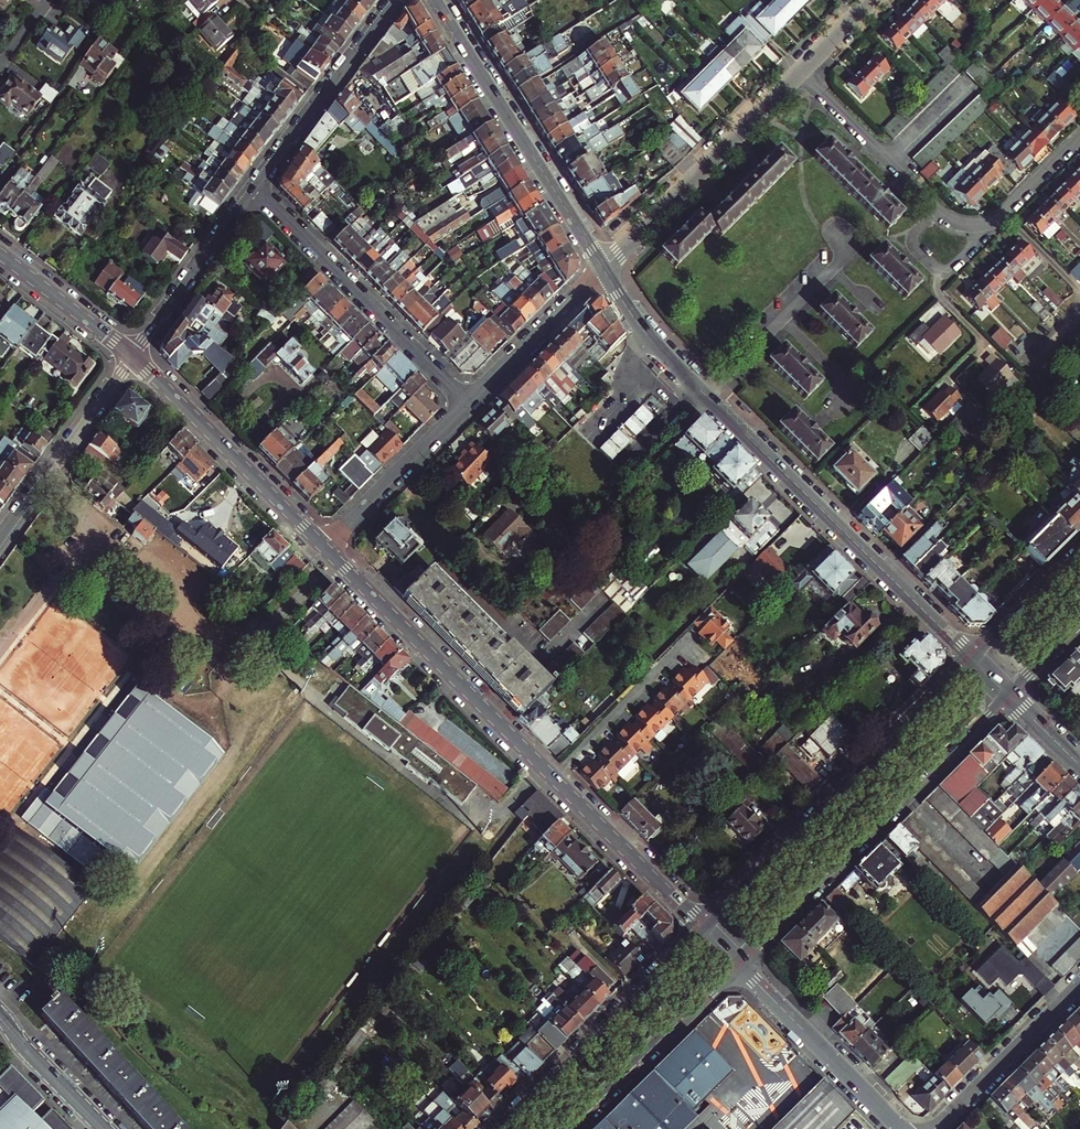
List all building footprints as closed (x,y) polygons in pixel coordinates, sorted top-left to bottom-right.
[(10,0),(0,0),(0,13),(10,0)] [(203,15),(193,23),(198,29),(213,16),(208,10),(219,0),(190,0),(203,15)] [(340,11),(347,2),(344,0),(339,0),(334,7),(340,11)] [(372,7),(362,0),(348,0),(347,2),(365,16),(372,7)] [(460,6),(465,14),(487,0),(468,0),(460,6)] [(465,14),(473,26),(510,2),(513,0),(487,0),(465,14)] [(526,7),(529,5),(526,0),(525,0),(523,2),(522,0),(513,6),(510,2),(473,26),(480,37),(526,7)] [(646,0),(629,0),(642,17),(652,10),(646,0)] [(798,0),(778,0),(777,1),(793,16),(804,6),(798,0)] [(926,0),(919,0),(909,9),(923,23),(936,9),(926,0)] [(936,9),(944,17),(952,8),(945,1),(946,0),(926,0),(936,9)] [(1033,9),(1043,0),(1024,0),(1033,9)] [(1033,9),(1047,24),(1063,8),(1055,0),(1043,0),(1033,9)] [(777,1),(767,11),(783,27),(793,16),(777,1)] [(340,11),(358,25),(365,16),(347,2),(340,11)] [(756,21),(750,28),(766,43),(783,27),(767,11),(758,2),(748,13),(756,21)] [(316,24),(310,33),(337,53),(358,25),(340,11),(334,7),(331,4),(324,13),(330,18),(322,29),(316,24)] [(428,23),(416,4),(409,5),(386,34),(398,42),(404,38),(405,37),(399,32),(410,25),(415,32),(422,27),(428,23)] [(529,12),(526,7),(480,37),(485,46),(515,26),(520,23),(525,19),(523,16),(529,12)] [(1076,22),(1063,8),(1047,24),(1061,37),(1076,22)] [(909,36),(916,43),(929,29),(923,23),(909,9),(896,23),(909,36)] [(199,30),(218,51),(234,37),(215,15),(199,30)] [(337,53),(310,33),(293,20),(288,26),(300,35),(295,41),(327,65),(337,53)] [(1079,46),(1079,26),(1076,22),(1061,37),(1074,51),(1079,46)] [(418,44),(435,33),(428,23),(422,27),(415,32),(405,37),(404,38),(406,43),(397,49),(399,56),(407,51),(418,44)] [(523,28),(520,23),(515,26),(518,31),(523,28)] [(896,50),(909,36),(896,23),(882,37),(896,50)] [(405,37),(415,32),(410,25),(399,32),(405,37)] [(76,49),(85,38),(71,28),(65,36),(52,26),(47,33),(46,32),(37,44),(45,50),(44,51),(61,63),(73,47),(76,49)] [(501,71),(527,55),(518,42),(520,41),(516,35),(515,36),(513,35),(518,31),(515,26),(485,46),(501,71)] [(750,28),(734,44),(749,60),(766,43),(750,28)] [(444,49),(435,33),(418,44),(424,53),(420,53),(413,58),(418,66),(435,55),(444,49)] [(383,88),(394,105),(455,66),(444,49),(435,55),(418,66),(413,58),(407,51),(399,56),(397,49),(395,44),(398,42),(386,34),(358,70),(383,88)] [(515,92),(535,80),(560,64),(555,55),(552,50),(562,43),(558,35),(527,55),(501,71),(515,92)] [(97,41),(83,60),(96,70),(91,77),(101,85),(114,68),(109,64),(114,57),(98,46),(100,43),(97,41)] [(313,84),(327,65),(295,41),(292,45),(299,50),(297,53),(304,59),(295,70),(313,84)] [(566,78),(609,51),(603,42),(560,69),(563,74),(566,78)] [(566,48),(562,43),(552,50),(555,55),(566,48)] [(734,44),(723,55),(739,70),(749,60),(734,44)] [(739,70),(723,55),(716,47),(706,57),(713,65),(729,80),(739,70)] [(238,48),(226,64),(231,68),(243,52),(238,48)] [(615,61),(609,51),(566,78),(568,81),(570,84),(586,75),(588,78),(615,61)] [(875,58),(862,71),(875,84),(888,70),(875,58)] [(615,61),(588,78),(578,84),(581,87),(591,81),(595,87),(621,70),(615,61)] [(965,72),(970,77),(980,67),(976,64),(974,62),(965,72)] [(220,71),(247,92),(252,84),(250,82),(231,68),(226,64),(220,71)] [(252,84),(260,90),(261,92),(263,89),(291,111),(307,91),(290,77),(273,64),(268,71),(268,72),(261,81),(255,76),(250,82),(252,84)] [(949,64),(942,71),(953,82),(959,75),(949,64)] [(713,65),(703,75),(719,91),(729,80),(713,65)] [(400,115),(422,102),(461,77),(455,66),(394,105),(398,111),(400,115)] [(970,77),(976,83),(986,73),(980,67),(970,77)] [(290,77),(307,91),(313,84),(295,70),(290,77)] [(627,79),(621,70),(595,87),(584,93),(590,103),(601,96),(627,79)] [(875,84),(862,71),(848,85),(861,98),(875,84)] [(942,71),(936,76),(947,87),(953,82),(942,71)] [(986,73),(976,83),(982,89),(992,79),(986,73)] [(536,82),(535,80),(515,92),(516,94),(525,108),(562,84),(568,81),(566,78),(563,74),(547,84),(549,87),(542,91),(538,83),(537,83),(536,82)] [(719,91),(703,75),(693,85),(709,101),(719,91)] [(45,84),(37,94),(13,76),(0,92),(0,101),(6,106),(10,101),(28,115),(41,97),(50,104),(58,94),(45,84)] [(936,76),(931,82),(941,93),(947,87),(936,76)] [(441,106),(443,105),(469,89),(461,77),(422,102),(426,109),(437,101),(441,106)] [(614,94),(620,103),(622,106),(638,96),(627,79),(601,96),(604,100),(610,97),(614,94)] [(572,87),(570,84),(568,81),(562,84),(566,90),(572,87)] [(584,93),(595,87),(591,81),(581,87),(584,93)] [(941,93),(931,82),(925,88),(935,99),(941,93)] [(566,90),(562,84),(525,108),(531,119),(569,94),(566,90)] [(698,111),(709,101),(693,85),(682,96),(698,111)] [(935,99),(925,88),(922,90),(918,94),(929,105),(935,99)] [(261,92),(260,90),(254,97),(255,99),(284,121),(291,111),(263,89),(261,92)] [(454,115),(476,100),(469,89),(443,105),(447,110),(428,123),(432,130),(442,123),(454,115)] [(578,96),(574,91),(569,94),(573,100),(578,96)] [(325,116),(338,128),(343,122),(351,129),(354,126),(360,132),(365,128),(385,148),(391,143),(389,140),(377,128),(341,92),(325,116)] [(537,128),(566,110),(563,106),(573,100),(569,94),(531,119),(537,128)] [(616,106),(620,103),(614,94),(610,97),(616,106)] [(929,105),(918,94),(912,100),(923,111),(929,105)] [(990,106),(979,95),(973,101),(983,113),(985,111),(990,106)] [(255,99),(248,108),(277,130),(284,121),(255,99)] [(491,124),(476,100),(454,115),(442,123),(445,127),(454,121),(461,131),(451,137),(457,146),(458,145),(491,124)] [(575,104),(573,100),(563,106),(566,110),(575,104)] [(923,111),(912,100),(907,106),(917,117),(923,111)] [(575,104),(566,110),(537,128),(544,138),(582,114),(579,110),(584,107),(580,101),(575,104)] [(983,113),(973,101),(967,107),(977,118),(983,113)] [(1059,101),(1045,115),(1061,131),(1075,117),(1059,101)] [(902,111),(897,106),(893,111),(897,115),(901,112),(902,111)] [(917,117),(907,106),(902,111),(901,112),(911,122),(917,117)] [(967,107),(961,113),(971,124),(977,118),(967,107)] [(191,108),(184,117),(192,123),(199,114),(191,108)] [(277,130),(248,108),(241,117),(270,139),(277,130)] [(1061,131),(1045,115),(1040,110),(1031,119),(1036,124),(1031,129),(1047,145),(1061,131)] [(377,128),(389,140),(408,127),(400,115),(398,111),(377,128)] [(897,115),(895,117),(905,128),(911,122),(901,112),(897,115)] [(971,124),(961,113),(955,119),(965,130),(971,124)] [(582,114),(544,138),(552,151),(591,126),(583,114),(582,114)] [(239,115),(231,124),(262,148),(270,139),(241,117),(239,115)] [(302,147),(312,157),(338,128),(325,116),(302,147)] [(889,123),(900,134),(905,128),(895,117),(889,123)] [(668,126),(674,132),(692,150),(701,141),(686,125),(680,118),(668,126)] [(965,130),(955,119),(948,125),(959,136),(964,131),(965,130)] [(445,127),(451,137),(461,131),(454,121),(445,127)] [(262,148),(231,124),(229,123),(222,132),(224,134),(255,158),(262,148)] [(893,140),(900,134),(889,123),(883,130),(893,140)] [(491,124),(458,145),(461,149),(448,158),(452,164),(454,163),(471,152),(498,135),(491,124)] [(558,161),(600,134),(594,124),(591,126),(552,151),(558,161)] [(948,125),(942,130),(953,141),(959,136),(948,125)] [(1047,145),(1031,129),(1018,143),(1034,159),(1047,145)] [(589,157),(607,145),(604,140),(610,136),(607,130),(600,134),(558,161),(565,172),(589,157)] [(942,130),(937,135),(948,146),(953,141),(942,130)] [(208,136),(214,141),(248,167),(255,158),(224,134),(221,138),(211,131),(208,136)] [(692,150),(674,132),(665,138),(684,158),(692,150)] [(505,147),(498,135),(471,152),(474,157),(457,168),(454,163),(452,164),(450,165),(458,177),(470,170),(505,147)] [(948,146),(937,135),(931,141),(941,153),(942,151),(948,146)] [(144,154),(151,160),(163,145),(164,144),(157,138),(144,154)] [(684,158),(665,138),(652,146),(674,168),(684,158)] [(248,167),(214,141),(212,144),(215,146),(210,152),(242,176),(248,167)] [(941,153),(931,141),(925,147),(935,158),(941,153)] [(3,142),(0,146),(0,166),(3,168),(15,152),(3,142)] [(902,215),(828,142),(813,157),(887,230),(902,215)] [(996,149),(989,156),(1002,168),(1013,180),(1034,159),(1018,143),(1004,157),(996,149)] [(151,160),(158,165),(169,150),(163,145),(151,160)] [(457,146),(445,153),(448,158),(461,149),(458,145),(457,146)] [(295,156),(317,179),(325,171),(312,157),(302,147),(295,156)] [(489,167),(492,172),(513,159),(505,147),(470,170),(475,177),(489,167)] [(935,158),(925,147),(919,153),(929,164),(931,162),(935,158)] [(207,149),(200,159),(235,186),(242,176),(210,152),(207,149)] [(793,165),(778,150),(705,223),(697,215),(660,252),(675,267),(712,230),(720,238),(793,165)] [(963,172),(984,194),(998,180),(994,176),(1002,168),(989,156),(985,152),(975,163),(974,161),(963,172)] [(96,153),(87,165),(99,175),(109,163),(96,153)] [(929,164),(919,153),(912,159),(923,170),(929,164)] [(195,155),(188,165),(228,195),(235,186),(200,159),(195,155)] [(289,166),(310,188),(311,187),(314,183),(320,189),(316,193),(320,196),(327,189),(317,179),(295,156),(289,166)] [(597,169),(589,157),(565,172),(579,193),(606,176),(601,168),(600,168),(597,169)] [(513,159),(492,172),(478,181),(470,186),(472,190),(481,185),(484,190),(501,180),(519,168),(513,159)] [(194,190),(188,198),(213,216),(228,195),(188,165),(184,162),(174,175),(194,190)] [(938,170),(931,162),(929,164),(923,170),(919,173),(927,181),(938,170)] [(309,189),(310,188),(289,166),(282,176),(303,197),(305,196),(310,190),(309,189)] [(605,166),(601,168),(606,176),(610,173),(605,166)] [(489,167),(475,177),(478,181),(492,172),(489,167)] [(501,180),(484,190),(473,194),(466,199),(462,192),(413,223),(415,224),(422,233),(430,241),(433,244),(487,209),(491,206),(500,200),(528,183),(519,168),(501,180)] [(1067,181),(1079,194),(1079,168),(1067,181)] [(970,208),(984,194),(963,172),(962,171),(948,185),(970,208)] [(94,174),(91,172),(81,185),(80,184),(73,194),(74,195),(65,207),(64,207),(56,217),(80,234),(87,224),(86,224),(95,212),(96,212),(104,202),(103,202),(111,191),(92,177),(94,174)] [(614,179),(610,173),(606,176),(579,193),(585,203),(590,200),(598,211),(613,201),(603,186),(614,179)] [(26,189),(9,212),(18,219),(16,222),(16,225),(18,228),(21,229),(22,229),(24,228),(27,225),(36,214),(38,214),(40,211),(39,210),(41,208),(29,199),(35,190),(44,179),(38,174),(26,189)] [(279,190),(311,223),(321,213),(311,202),(309,200),(305,196),(303,197),(282,176),(278,181),(279,190)] [(9,212),(26,189),(13,179),(0,196),(0,202),(2,203),(0,206),(0,208),(8,214),(9,212)] [(1079,196),(1079,194),(1067,181),(1054,194),(1068,208),(1079,196)] [(528,183),(500,200),(503,204),(489,213),(490,214),(484,217),(489,224),(519,205),(535,194),(528,183)] [(638,197),(633,189),(613,201),(598,211),(593,214),(601,227),(638,197)] [(29,199),(41,208),(47,199),(35,190),(29,199)] [(381,196),(389,204),(392,200),(385,192),(381,196)] [(542,206),(535,194),(519,205),(489,224),(485,227),(492,238),(515,223),(542,206)] [(1068,208),(1054,194),(1040,207),(1054,221),(1068,208)] [(503,204),(500,200),(491,206),(487,209),(489,213),(503,204)] [(542,206),(515,223),(528,244),(555,226),(542,206)] [(1061,228),(1054,221),(1040,207),(1026,222),(1040,236),(1041,234),(1048,241),(1061,228)] [(311,223),(322,233),(331,224),(321,213),(311,223)] [(351,232),(363,220),(360,217),(347,229),(351,232)] [(342,235),(332,244),(340,252),(355,237),(367,225),(370,222),(365,218),(363,220),(351,232),(347,229),(342,235)] [(255,233),(266,242),(274,232),(263,223),(255,233)] [(331,224),(322,233),(332,244),(342,235),(331,224)] [(418,237),(422,233),(415,224),(410,229),(418,237)] [(367,225),(355,237),(358,240),(371,228),(367,225)] [(555,226),(528,244),(526,245),(532,255),(561,236),(555,226)] [(355,237),(340,252),(348,259),(375,233),(371,228),(358,240),(355,237)] [(348,259),(355,266),(370,252),(382,240),(386,236),(379,229),(375,233),(348,259)] [(187,252),(174,243),(156,231),(140,254),(157,266),(166,253),(179,262),(187,252)] [(430,241),(422,233),(418,237),(426,245),(430,241)] [(394,244),(386,236),(382,240),(370,252),(355,266),(363,275),(387,251),(390,248),(394,244)] [(567,246),(561,236),(532,255),(536,261),(546,254),(548,258),(567,246)] [(505,259),(520,249),(514,241),(495,254),(500,262),(505,259)] [(1019,242),(1005,256),(1026,277),(1039,264),(1043,268),(1047,264),(1033,250),(1030,253),(1019,242)] [(398,256),(402,252),(394,244),(390,248),(398,256)] [(252,271),(264,284),(273,274),(283,265),(280,263),(282,261),(271,250),(270,252),(264,245),(253,256),(250,255),(246,259),(247,262),(245,264),(247,266),(245,267),(245,270),(248,273),(250,273),(252,271)] [(448,253),(453,260),(463,254),(458,246),(448,253)] [(545,275),(573,255),(567,246),(548,258),(538,265),(545,275)] [(920,284),(882,247),(868,261),(905,299),(920,284)] [(387,251),(363,275),(371,283),(398,256),(390,248),(387,251)] [(546,254),(536,261),(538,265),(548,258),(546,254)] [(577,262),(573,255),(545,275),(536,281),(539,284),(551,297),(577,271),(577,262)] [(1020,283),(1026,277),(1005,256),(992,270),(1005,283),(1012,276),(1020,283)] [(500,262),(508,270),(513,266),(505,259),(500,262)] [(408,262),(394,276),(397,279),(409,267),(412,270),(414,268),(408,262)] [(1079,280),(1079,263),(1071,272),(1078,279),(1079,280)] [(130,276),(123,286),(117,281),(121,276),(109,267),(110,265),(109,264),(94,283),(107,293),(106,294),(131,312),(148,290),(130,276)] [(397,279),(394,276),(379,291),(387,299),(403,283),(420,266),(418,264),(414,268),(412,270),(409,267),(397,279)] [(1030,281),(1043,268),(1039,264),(1026,277),(1030,281)] [(318,277),(310,268),(296,282),(305,290),(318,277)] [(513,275),(543,305),(551,297),(539,284),(533,290),(532,283),(518,270),(513,275)] [(991,296),(1005,283),(992,270),(979,283),(991,296)] [(277,278),(273,274),(264,284),(267,287),(277,278)] [(503,284),(533,315),(543,305),(513,275),(503,284)] [(298,308),(300,311),(326,285),(318,277),(305,290),(281,313),(283,315),(285,315),(287,313),(288,314),(298,304),(300,306),(298,308)] [(412,292),(396,308),(405,316),(429,292),(434,288),(428,282),(423,286),(420,284),(412,292)] [(523,325),(533,315),(503,284),(501,282),(491,292),(505,305),(523,325)] [(412,292),(403,283),(387,299),(396,308),(412,292)] [(991,296),(979,283),(965,297),(977,310),(984,303),(990,310),(997,302),(991,296)] [(326,285),(300,311),(303,313),(305,311),(307,313),(302,319),(305,322),(335,293),(326,285)] [(209,297),(203,305),(214,312),(229,324),(241,307),(230,299),(231,297),(219,289),(212,299),(209,297)] [(1051,291),(1045,297),(1056,308),(1062,302),(1051,291)] [(405,316),(413,325),(429,309),(426,306),(435,298),(429,292),(405,316)] [(343,301),(335,293),(305,322),(302,325),(306,329),(310,333),(312,331),(308,326),(314,320),(316,322),(315,324),(317,326),(343,301)] [(870,334),(832,297),(817,312),(855,349),(870,334)] [(12,310),(2,303),(3,301),(0,298),(0,325),(12,310)] [(194,298),(178,320),(195,332),(215,346),(219,340),(203,328),(214,312),(203,305),(194,298)] [(577,341),(608,310),(601,299),(596,299),(565,330),(577,341)] [(351,309),(343,301),(317,326),(319,328),(321,327),(327,333),(328,332),(351,309)] [(523,325),(505,305),(494,316),(502,323),(513,335),(523,325)] [(1039,306),(1034,311),(1043,321),(1049,315),(1039,306)] [(277,318),(263,308),(257,316),(270,325),(277,318)] [(333,343),(359,317),(351,309),(328,332),(333,338),(331,340),(333,343)] [(429,309),(413,325),(421,333),(437,317),(429,309)] [(12,310),(0,325),(0,341),(8,347),(14,351),(33,327),(32,322),(29,320),(24,320),(12,310)] [(597,342),(616,323),(608,310),(577,341),(581,346),(587,352),(592,347),(597,342)] [(448,352),(463,337),(440,314),(437,317),(421,333),(428,339),(432,336),(448,352)] [(344,349),(368,326),(359,317),(333,343),(340,349),(342,347),(344,349)] [(916,346),(919,344),(933,358),(958,334),(943,319),(930,331),(922,324),(907,338),(916,346)] [(161,354),(167,360),(182,345),(178,341),(183,334),(186,337),(184,339),(186,342),(195,332),(178,320),(160,345),(161,354)] [(481,347),(487,353),(503,338),(507,341),(513,335),(502,323),(495,330),(488,322),(472,338),(481,347)] [(597,361),(623,335),(616,323),(597,342),(600,346),(596,350),(592,347),(587,352),(597,361)] [(299,335),(306,329),(302,325),(301,324),(294,331),(299,335)] [(377,335),(368,326),(344,349),(343,350),(353,359),(377,335)] [(43,359),(56,341),(50,337),(49,339),(33,327),(17,348),(39,364),(43,359)] [(1000,328),(994,334),(1005,345),(1011,339),(1000,328)] [(577,341),(565,330),(557,338),(573,354),(581,346),(577,341)] [(167,360),(176,369),(191,353),(202,353),(221,373),(234,360),(215,346),(195,332),(186,342),(182,345),(167,360)] [(458,370),(469,359),(475,353),(481,347),(472,338),(467,333),(463,337),(448,352),(444,356),(458,370)] [(69,341),(61,334),(56,341),(43,359),(66,376),(64,379),(74,387),(92,364),(80,355),(79,357),(65,346),(69,341)] [(362,369),(386,345),(377,335),(353,359),(362,369)] [(331,344),(323,336),(318,341),(326,349),(331,344)] [(557,338),(549,345),(566,361),(573,354),(557,338)] [(283,351),(273,341),(270,344),(280,354),(283,351)] [(295,347),(291,343),(283,351),(280,354),(270,344),(255,359),(265,370),(272,363),(275,366),(279,366),(281,363),(286,367),(285,368),(295,378),(296,377),(302,384),(312,374),(306,368),(306,367),(296,357),(296,358),(289,352),(295,347)] [(396,355),(386,345),(362,369),(354,376),(358,380),(366,371),(368,373),(375,367),(379,371),(396,355)] [(549,345),(542,353),(558,369),(569,380),(573,376),(575,379),(580,375),(566,361),(549,345)] [(609,355),(613,360),(623,351),(618,346),(609,355)] [(487,353),(481,347),(475,353),(485,363),(491,358),(487,353)] [(820,384),(782,347),(768,362),(805,399),(820,384)] [(485,363),(475,353),(469,359),(479,369),(485,363)] [(542,353),(534,360),(543,370),(548,374),(551,377),(558,369),(542,353)] [(396,355),(379,371),(376,374),(395,394),(400,390),(416,374),(396,355)] [(1012,377),(992,356),(985,363),(990,368),(979,379),(995,395),(1012,377)] [(469,359),(458,370),(461,373),(475,373),(479,369),(469,359)] [(527,368),(543,384),(551,377),(548,374),(543,370),(534,360),(527,368)] [(376,374),(379,371),(375,367),(368,373),(372,378),(376,374)] [(527,368),(519,376),(536,392),(543,384),(527,368)] [(342,371),(336,377),(344,385),(350,379),(342,371)] [(416,374),(400,390),(404,394),(393,405),(399,410),(405,405),(423,387),(425,384),(416,374)] [(536,392),(519,376),(512,383),(539,410),(546,403),(542,398),(536,392)] [(201,394),(210,404),(224,390),(215,380),(201,394)] [(512,383),(505,390),(521,406),(532,417),(539,410),(512,383)] [(554,395),(562,387),(557,383),(549,391),(554,395)] [(431,394),(423,387),(405,405),(424,424),(438,411),(438,409),(427,398),(431,394)] [(939,392),(921,410),(934,422),(958,398),(947,387),(941,394),(939,392)] [(404,394),(400,390),(395,394),(389,400),(393,405),(404,394)] [(521,406),(505,390),(497,398),(513,414),(521,406)] [(546,403),(554,395),(549,391),(542,398),(546,403)] [(130,395),(126,392),(119,402),(122,405),(115,415),(136,430),(143,419),(143,418),(149,409),(140,403),(140,402),(136,399),(138,396),(133,392),(130,395)] [(378,411),(359,392),(354,396),(373,416),(378,411)] [(494,409),(478,426),(493,441),(516,417),(513,414),(497,398),(490,405),(494,409)] [(112,413),(115,415),(122,405),(119,402),(112,413)] [(532,417),(521,406),(513,414),(516,417),(524,425),(532,417)] [(642,406),(623,426),(634,438),(654,418),(642,406)] [(378,411),(373,416),(383,426),(388,421),(378,411)] [(830,449),(793,412),(777,427),(815,464),(830,449)] [(673,447),(693,466),(699,459),(711,471),(734,448),(702,417),(673,447)] [(955,419),(951,423),(971,443),(975,439),(955,419)] [(388,421),(383,426),(387,430),(395,437),(400,432),(389,420),(388,421)] [(54,435),(37,422),(29,434),(47,447),(54,435)] [(623,426),(618,431),(629,443),(634,438),(623,426)] [(13,442),(38,458),(47,447),(29,434),(21,428),(12,441),(13,442)] [(279,428),(257,450),(275,468),(294,449),(297,446),(279,428)] [(936,439),(926,429),(912,443),(922,453),(936,439)] [(986,429),(975,439),(981,445),(992,435),(986,429)] [(380,437),(376,433),(364,445),(368,449),(358,459),(365,466),(364,468),(373,476),(383,466),(382,465),(396,451),(396,452),(403,445),(395,437),(387,430),(380,437)] [(364,445),(376,433),(374,431),(362,443),(364,445)] [(629,443),(618,431),(598,450),(610,462),(629,443)] [(167,448),(181,462),(196,447),(182,433),(167,448)] [(97,434),(89,445),(105,456),(126,472),(130,467),(117,458),(112,454),(117,448),(97,434)] [(537,438),(533,442),(545,454),(549,450),(537,438)] [(317,460),(292,486),(307,501),(338,471),(328,461),(344,445),(338,440),(317,460)] [(38,458),(13,442),(1,456),(0,455),(0,461),(4,464),(24,478),(38,458)] [(492,462),(472,443),(462,453),(465,455),(450,470),(468,486),(492,462)] [(873,476),(854,456),(858,452),(849,444),(842,451),(846,455),(831,471),(854,495),(873,476)] [(89,445),(84,452),(99,463),(105,456),(89,445)] [(214,465),(196,447),(181,462),(175,468),(184,477),(187,474),(197,483),(214,465)] [(112,454),(117,458),(122,452),(117,448),(112,454)] [(761,476),(734,448),(711,471),(731,491),(729,493),(736,501),(742,495),(761,476)] [(275,468),(292,486),(317,460),(311,454),(305,461),(294,449),(275,468)] [(338,471),(349,482),(357,474),(366,483),(373,476),(364,468),(365,466),(358,459),(354,455),(338,471)] [(989,471),(998,462),(992,456),(983,464),(989,471)] [(1072,468),(1079,476),(1079,461),(1078,459),(1075,462),(1071,458),(1067,463),(1072,468)] [(4,464),(0,470),(0,485),(13,494),(24,478),(4,464)] [(436,476),(428,467),(422,473),(431,481),(436,476)] [(1069,492),(1079,503),(1079,476),(1072,468),(1068,472),(1071,476),(1069,478),(1073,483),(1070,486),(1072,488),(1069,492)] [(100,471),(91,483),(115,502),(125,491),(100,471)] [(352,485),(358,491),(366,483),(357,474),(349,482),(352,485)] [(902,483),(897,478),(857,518),(877,537),(882,532),(906,508),(910,504),(896,490),(902,483)] [(116,503),(115,502),(91,483),(84,492),(97,502),(94,505),(103,513),(107,508),(110,511),(116,503)] [(13,494),(0,485),(0,505),(3,507),(13,494)] [(350,499),(358,491),(352,485),(344,493),(350,499)] [(1066,489),(1065,488),(1059,494),(1063,499),(1069,492),(1066,489)] [(345,505),(350,499),(344,493),(340,489),(335,495),(345,505)] [(1063,499),(1056,506),(1060,510),(1053,517),(1072,536),(1079,527),(1079,503),(1069,492),(1063,499)] [(736,501),(717,520),(724,526),(724,530),(721,534),(735,548),(738,545),(743,545),(753,556),(778,531),(742,495),(736,501)] [(161,520),(141,504),(131,514),(133,516),(153,531),(161,520)] [(920,522),(906,508),(882,532),(898,548),(893,553),(900,560),(915,544),(909,537),(918,529),(915,526),(920,522)] [(500,554),(514,540),(525,550),(537,538),(509,511),(483,537),(500,554)] [(1053,517),(1048,512),(1019,542),(1042,565),(1072,536),(1053,517)] [(471,519),(476,524),(482,518),(477,513),(471,519)] [(136,530),(132,536),(145,546),(155,533),(153,531),(133,516),(127,523),(136,530)] [(402,566),(417,550),(402,535),(406,530),(406,526),(400,520),(397,520),(374,542),(375,543),(374,544),(374,547),(379,552),(383,552),(383,551),(384,552),(386,550),(400,564),(401,565),(402,566)] [(175,533),(220,569),(236,549),(218,535),(216,538),(204,528),(197,536),(182,524),(175,533)] [(910,570),(934,546),(928,539),(930,538),(932,539),(940,531),(934,526),(915,544),(900,560),(910,570)] [(254,551),(275,573),(282,567),(293,578),(304,568),(271,534),(254,551)] [(169,537),(166,541),(173,547),(176,543),(169,537)] [(922,581),(943,560),(948,555),(937,543),(934,546),(910,570),(922,581)] [(776,553),(769,546),(752,564),(742,574),(752,583),(762,573),(773,584),(789,569),(777,558),(775,558),(773,556),(776,553)] [(825,548),(788,585),(798,594),(813,579),(836,602),(840,598),(848,605),(869,583),(861,575),(857,580),(825,548)] [(272,577),(275,573),(254,551),(250,555),(272,577)] [(947,563),(943,560),(922,581),(932,592),(935,589),(942,596),(959,579),(945,565),(947,563)] [(238,574),(234,571),(221,584),(235,595),(237,596),(241,591),(230,582),(238,574)] [(506,646),(430,571),(416,585),(403,598),(521,716),(541,697),(584,653),(574,643),(554,663),(552,661),(538,675),(508,645),(506,646)] [(416,585),(406,576),(393,588),(403,598),(416,585)] [(973,593),(959,579),(942,596),(950,604),(947,607),(956,616),(974,598),(973,597),(973,593)] [(601,591),(590,580),(570,600),(581,611),(601,591)] [(221,584),(219,582),(211,591),(228,604),(235,595),(221,584)] [(303,630),(307,633),(343,596),(333,586),(312,607),(319,614),(303,630)] [(982,596),(979,593),(974,598),(956,616),(967,627),(981,626),(994,613),(980,598),(982,596)] [(333,627),(339,622),(354,606),(343,596),(307,633),(310,637),(327,621),(333,627)] [(593,644),(624,613),(613,603),(583,634),(593,644)] [(354,606),(339,622),(347,631),(345,634),(341,634),(329,646),(333,650),(365,618),(354,606)] [(723,621),(709,607),(692,624),(700,632),(697,634),(699,637),(702,636),(711,646),(716,641),(724,649),(732,642),(724,634),(729,629),(721,622),(723,621)] [(859,620),(846,607),(821,632),(831,642),(839,634),(843,638),(842,638),(844,640),(844,644),(848,648),(851,647),(853,649),(874,627),(863,616),(859,620)] [(570,622),(559,610),(538,631),(550,642),(570,622)] [(377,630),(365,618),(333,650),(320,664),(324,668),(331,661),(333,663),(347,649),(352,654),(361,646),(377,630)] [(377,630),(361,646),(370,655),(367,657),(364,658),(357,665),(357,666),(354,669),(357,673),(360,669),(388,641),(377,630)] [(940,654),(924,638),(915,647),(913,644),(897,660),(904,667),(907,664),(915,672),(907,680),(917,690),(939,668),(940,654)] [(400,653),(388,641),(360,669),(363,672),(368,668),(369,669),(372,665),(373,663),(375,660),(384,669),(400,653)] [(1044,680),(1047,683),(1045,684),(1051,690),(1053,689),(1061,697),(1067,691),(1069,693),(1079,682),(1079,645),(1044,680)] [(396,674),(409,661),(400,653),(384,669),(359,694),(379,710),(386,704),(376,694),(382,689),(380,687),(386,680),(389,682),(390,680),(394,680),(397,678),(397,675),(396,674)] [(709,682),(700,673),(692,665),(687,671),(684,668),(682,670),(682,672),(672,682),(674,683),(689,699),(697,692),(698,693),(709,682)] [(663,690),(654,700),(655,701),(672,717),(678,710),(680,711),(690,700),(689,699),(674,683),(668,689),(666,686),(663,688),(663,690)] [(735,684),(730,689),(737,696),(747,706),(755,698),(740,683),(737,686),(735,684)] [(135,686),(28,824),(87,871),(102,852),(131,875),(224,755),(135,686)] [(359,694),(349,687),(334,706),(346,716),(344,719),(372,740),(375,737),(409,763),(406,766),(428,783),(431,780),(463,805),(478,785),(475,783),(469,779),(463,774),(457,769),(451,765),(445,761),(440,756),(433,751),(428,747),(422,743),(416,738),(410,734),(404,729),(398,724),(379,710),(359,694)] [(544,712),(550,706),(541,697),(521,716),(518,719),(557,758),(579,736),(569,725),(562,732),(545,716),(545,713),(544,712)] [(646,708),(636,718),(637,720),(653,735),(660,728),(661,729),(672,718),(672,717),(655,701),(650,706),(648,704),(646,706),(646,708)] [(404,729),(414,717),(408,712),(398,724),(404,729)] [(410,734),(420,721),(414,717),(404,729),(410,734)] [(706,728),(711,733),(721,723),(716,718),(706,728)] [(627,726),(617,736),(619,738),(635,754),(641,747),(646,753),(653,746),(649,742),(654,737),(653,735),(637,720),(632,725),(629,723),(627,725),(627,726)] [(416,738),(426,725),(420,721),(410,734),(416,738)] [(721,723),(711,733),(715,737),(725,727),(721,723)] [(422,743),(432,730),(426,725),(416,738),(422,743)] [(725,727),(715,737),(720,742),(730,732),(725,727)] [(1006,758),(1025,739),(1014,727),(996,728),(938,787),(984,833),(998,819),(1003,814),(977,788),(1006,758)] [(422,743),(428,747),(437,735),(432,730),(422,743)] [(720,742),(725,747),(735,737),(730,732),(720,742)] [(768,738),(779,749),(785,743),(775,732),(768,738)] [(433,751),(443,739),(437,735),(428,747),(433,751)] [(735,737),(725,747),(730,752),(740,742),(735,737)] [(608,745),(599,754),(601,756),(617,773),(623,778),(635,765),(631,760),(636,755),(635,754),(619,738),(614,743),(611,741),(609,743),(608,745)] [(449,744),(443,739),(433,751),(440,756),(449,744)] [(1012,786),(1042,755),(1025,739),(1006,758),(1016,768),(1005,780),(1012,786)] [(730,752),(735,757),(745,746),(740,742),(730,752)] [(440,756),(445,761),(455,748),(449,744),(440,756)] [(804,803),(824,783),(786,745),(774,757),(804,786),(798,792),(798,797),(804,803)] [(745,746),(735,757),(740,762),(750,751),(745,746)] [(445,761),(451,765),(461,753),(455,748),(445,761)] [(740,762),(745,766),(755,756),(750,751),(740,762)] [(461,753),(451,765),(457,769),(467,757),(461,753)] [(1052,765),(1042,755),(1012,786),(1008,790),(1013,795),(1024,784),(1032,776),(1037,780),(1052,765)] [(590,763),(579,774),(596,792),(605,783),(606,784),(617,773),(601,756),(595,762),(592,759),(590,761),(590,763)] [(755,756),(745,766),(750,771),(760,761),(755,756)] [(473,761),(467,757),(457,769),(463,774),(473,761)] [(473,761),(463,774),(469,779),(479,766),(473,761)] [(760,761),(750,771),(755,776),(765,766),(760,761)] [(1037,780),(1033,784),(1038,789),(1033,794),(1028,799),(1036,808),(1043,801),(1065,778),(1052,765),(1037,780)] [(469,779),(475,783),(484,770),(479,766),(469,779)] [(478,785),(481,787),(490,775),(484,770),(475,783),(478,785)] [(486,792),(496,779),(490,775),(481,787),(486,792)] [(1032,776),(1024,784),(1028,789),(1033,784),(1037,780),(1032,776)] [(1065,778),(1043,801),(1048,805),(1039,814),(1040,815),(1031,824),(1035,828),(1045,819),(1075,788),(1065,778)] [(502,784),(496,779),(486,792),(492,796),(502,784)] [(508,788),(502,784),(492,796),(498,801),(508,788)] [(1028,789),(1033,794),(1038,789),(1033,784),(1028,789)] [(988,859),(1006,878),(1017,867),(1017,866),(1011,861),(1007,857),(997,847),(984,833),(938,787),(926,799),(987,860),(988,859)] [(1075,788),(1045,819),(1050,823),(1058,815),(1063,820),(1079,803),(1079,793),(1075,788)] [(740,807),(725,821),(749,844),(763,830),(744,810),(754,800),(742,789),(732,799),(740,807)] [(563,817),(537,791),(515,813),(525,821),(530,815),(535,820),(531,823),(544,836),(557,824),(563,817)] [(1024,803),(1030,809),(1032,811),(1035,809),(1036,808),(1028,799),(1024,803)] [(660,828),(633,801),(619,815),(646,842),(660,828)] [(1043,801),(1036,808),(1035,809),(1039,814),(1048,805),(1043,801)] [(1051,842),(1057,847),(1077,827),(1079,824),(1079,803),(1063,820),(1060,823),(1065,828),(1051,842)] [(1032,811),(1030,809),(1023,816),(1026,818),(1032,811)] [(1060,823),(1063,820),(1058,815),(1050,823),(1055,828),(1060,823)] [(916,847),(976,908),(987,897),(981,891),(970,879),(909,816),(897,828),(914,845),(916,847)] [(997,847),(1012,832),(998,819),(984,833),(997,847)] [(1047,837),(1051,842),(1065,828),(1060,823),(1055,828),(1047,837)] [(544,836),(533,848),(539,854),(543,850),(548,855),(565,839),(569,835),(557,824),(544,836)] [(0,839),(0,940),(33,966),(94,891),(11,825),(0,839)] [(897,828),(885,840),(904,859),(916,847),(914,845),(897,828)] [(548,855),(548,856),(554,863),(558,859),(579,880),(596,864),(575,843),(572,846),(565,839),(548,855)] [(885,840),(858,867),(865,874),(879,888),(881,887),(883,887),(884,887),(886,887),(887,886),(888,884),(889,883),(889,881),(888,880),(906,862),(904,859),(885,840)] [(1011,861),(1017,866),(1021,862),(1011,853),(1007,857),(1011,861)] [(1050,900),(1076,874),(1068,866),(1062,860),(1041,881),(1036,886),(1050,900)] [(1073,861),(1068,866),(1076,874),(1079,869),(1079,868),(1073,861)] [(858,867),(840,885),(847,891),(865,874),(858,867)] [(976,908),(1016,948),(1025,938),(1035,948),(1066,917),(1050,900),(1036,886),(1026,876),(1017,867),(1006,878),(987,897),(976,908)] [(986,868),(975,880),(985,889),(996,877),(986,868)] [(1036,886),(1041,881),(1031,871),(1026,876),(1036,886)] [(585,901),(593,908),(619,882),(609,872),(583,898),(583,899),(585,901)] [(836,889),(826,899),(833,905),(842,895),(836,889)] [(628,912),(638,921),(644,916),(647,920),(642,926),(661,945),(669,937),(669,923),(643,897),(628,912)] [(797,928),(814,945),(839,920),(821,904),(797,928)] [(615,909),(605,920),(612,927),(612,928),(623,917),(615,909)] [(612,928),(622,937),(632,928),(634,925),(645,936),(643,939),(655,951),(661,945),(642,926),(638,921),(628,912),(623,917),(612,928)] [(644,916),(638,921),(642,926),(647,920),(644,916)] [(564,918),(557,924),(568,934),(574,928),(564,918)] [(632,928),(643,939),(645,936),(634,925),(632,928)] [(797,928),(782,944),(784,946),(782,948),(787,953),(789,951),(800,962),(815,946),(814,945),(797,928)] [(1025,938),(1016,948),(1029,961),(1038,951),(1035,948),(1025,938)] [(1062,978),(1079,961),(1079,938),(1064,954),(1051,967),(1062,978)] [(625,940),(605,959),(623,977),(636,964),(639,968),(646,961),(625,940)] [(1025,969),(1004,948),(977,974),(992,990),(1001,982),(1008,989),(1023,975),(1035,989),(1045,979),(1030,964),(1025,969)] [(577,966),(604,993),(612,985),(585,958),(577,951),(570,959),(577,966)] [(557,967),(567,976),(575,984),(598,1008),(608,998),(604,993),(577,966),(570,959),(568,957),(557,967)] [(843,976),(837,970),(824,983),(830,989),(843,976)] [(598,1008),(575,984),(560,998),(558,995),(555,998),(581,1025),(598,1008)] [(990,998),(978,986),(972,992),(970,989),(959,1000),(983,1024),(994,1014),(997,1017),(1011,1004),(997,991),(990,998)] [(834,988),(824,999),(843,1019),(847,1015),(854,1008),(834,988)] [(581,1025),(555,998),(552,995),(535,1012),(537,1014),(565,1041),(581,1025)] [(147,1128),(179,1128),(78,1020),(59,999),(56,1002),(53,999),(48,1004),(50,1007),(42,1015),(147,1128)] [(542,1064),(565,1041),(537,1014),(532,1019),(540,1027),(534,1033),(530,1029),(519,1041),(520,1042),(527,1049),(542,1064)] [(860,1028),(866,1022),(858,1014),(852,1020),(853,1020),(860,1028)] [(860,1028),(853,1020),(852,1020),(847,1015),(843,1019),(833,1029),(852,1049),(869,1032),(874,1026),(868,1020),(866,1022),(860,1028)] [(1079,1041),(1079,1022),(1073,1015),(1063,1025),(1079,1041)] [(1075,1055),(1079,1051),(1079,1041),(1063,1025),(1054,1034),(1075,1055)] [(360,1030),(352,1040),(359,1047),(367,1036),(360,1030)] [(869,1032),(852,1049),(871,1068),(888,1051),(869,1032)] [(612,1128),(690,1128),(700,1119),(695,1114),(735,1075),(731,1071),(731,1067),(721,1056),(716,1056),(711,1051),(712,1047),(700,1036),(696,1036),(693,1033),(665,1061),(604,1121),(612,1128)] [(1078,1058),(1075,1055),(1054,1034),(1045,1043),(1069,1067),(1078,1058)] [(352,1040),(343,1051),(350,1058),(359,1047),(352,1040)] [(968,1041),(945,1064),(960,1079),(983,1056),(968,1041)] [(523,1074),(527,1079),(542,1064),(527,1049),(520,1042),(513,1050),(520,1056),(512,1063),(504,1055),(496,1064),(499,1067),(514,1082),(523,1074)] [(1045,1043),(1035,1052),(1051,1068),(1056,1064),(1064,1072),(1079,1088),(1079,1078),(1069,1067),(1045,1043)] [(1035,1052),(1026,1061),(1042,1077),(1046,1073),(1055,1081),(1065,1091),(1070,1086),(1060,1076),(1051,1068),(1035,1052)] [(921,1064),(911,1054),(883,1081),(894,1091),(921,1064)] [(462,1084),(467,1088),(492,1114),(502,1104),(495,1097),(487,1089),(475,1078),(470,1083),(463,1076),(468,1071),(458,1060),(448,1070),(462,1084)] [(493,1061),(480,1074),(486,1080),(499,1067),(496,1064),(493,1061)] [(1042,1077),(1026,1061),(1017,1071),(1033,1087),(1037,1083),(1045,1091),(1046,1090),(1055,1099),(1059,1094),(1051,1085),(1042,1077)] [(933,1075),(933,1076),(948,1091),(960,1079),(945,1064),(933,1075)] [(1056,1064),(1051,1068),(1060,1076),(1064,1072),(1056,1064)] [(486,1080),(480,1074),(475,1078),(487,1089),(495,1097),(504,1088),(507,1090),(514,1082),(499,1067),(486,1080)] [(52,1111),(38,1124),(31,1116),(44,1103),(10,1068),(0,1078),(0,1128),(69,1128),(52,1111)] [(1017,1071),(1007,1080),(1023,1096),(1028,1092),(1036,1100),(1037,1099),(1046,1108),(1050,1104),(1041,1095),(1033,1087),(1017,1071)] [(326,1072),(322,1078),(333,1089),(337,1083),(326,1072)] [(1046,1073),(1042,1077),(1051,1085),(1055,1081),(1046,1073)] [(948,1091),(933,1076),(913,1096),(928,1111),(948,1091)] [(322,1078),(318,1084),(329,1094),(333,1089),(322,1078)] [(998,1089),(1014,1105),(1019,1101),(1027,1109),(1032,1104),(1023,1096),(1007,1080),(998,1089)] [(854,1110),(825,1081),(777,1128),(835,1128),(854,1110)] [(1037,1083),(1033,1087),(1041,1095),(1045,1091),(1037,1083)] [(318,1084),(313,1089),(324,1100),(329,1094),(318,1084)] [(456,1105),(473,1122),(479,1116),(484,1122),(492,1114),(467,1088),(462,1084),(449,1098),(451,1100),(456,1105)] [(324,1100),(313,1089),(309,1095),(320,1105),(324,1100)] [(1005,1114),(1010,1119),(1013,1122),(1020,1128),(1030,1128),(1035,1125),(1023,1113),(1014,1105),(998,1089),(989,1099),(1005,1114)] [(1028,1092),(1023,1096),(1032,1104),(1036,1100),(1028,1092)] [(320,1105),(309,1095),(304,1100),(315,1111),(320,1105)] [(1005,1114),(989,1099),(984,1104),(1005,1124),(1010,1119),(1005,1114)] [(304,1100),(300,1107),(311,1117),(315,1111),(304,1100)] [(451,1100),(446,1104),(451,1110),(456,1105),(451,1100)] [(354,1101),(349,1106),(359,1116),(364,1110),(354,1101)] [(1014,1105),(1023,1113),(1027,1109),(1019,1101),(1014,1105)] [(438,1107),(460,1128),(477,1128),(478,1128),(473,1122),(456,1105),(451,1110),(446,1104),(443,1102),(438,1107)] [(349,1106),(344,1111),(353,1121),(359,1116),(349,1106)] [(300,1107),(295,1112),(306,1123),(311,1117),(300,1107)] [(440,1127),(441,1128),(460,1128),(438,1107),(428,1116),(440,1127)] [(364,1110),(359,1116),(368,1126),(374,1120),(364,1110)] [(344,1111),(339,1116),(349,1126),(353,1121),(344,1111)] [(295,1112),(290,1118),(301,1128),(306,1123),(295,1112)] [(339,1116),(334,1122),(341,1128),(346,1128),(349,1126),(339,1116)] [(359,1116),(353,1121),(361,1128),(365,1128),(368,1126),(359,1116)] [(286,1124),(290,1128),(301,1128),(290,1118),(286,1124)] [(594,1128),(612,1128),(604,1121),(602,1121),(594,1128)]
